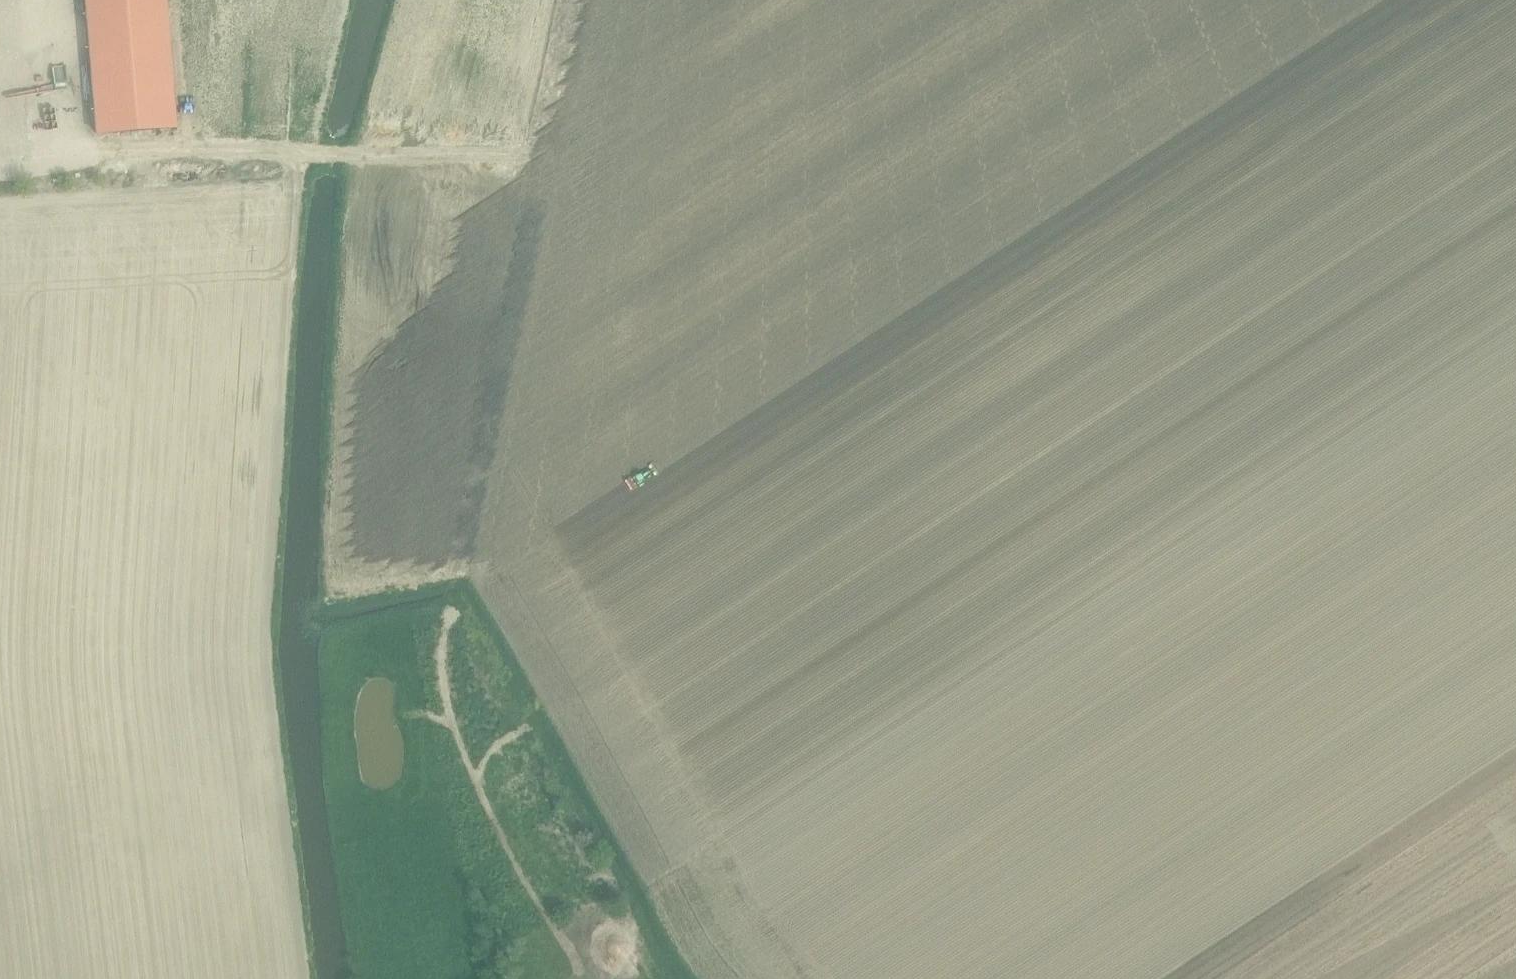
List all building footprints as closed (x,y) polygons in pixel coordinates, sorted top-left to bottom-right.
[(95,133),(175,126),(165,0),(84,0),(95,133)] [(467,64),(467,99),(476,99),(476,64),(467,64)]
